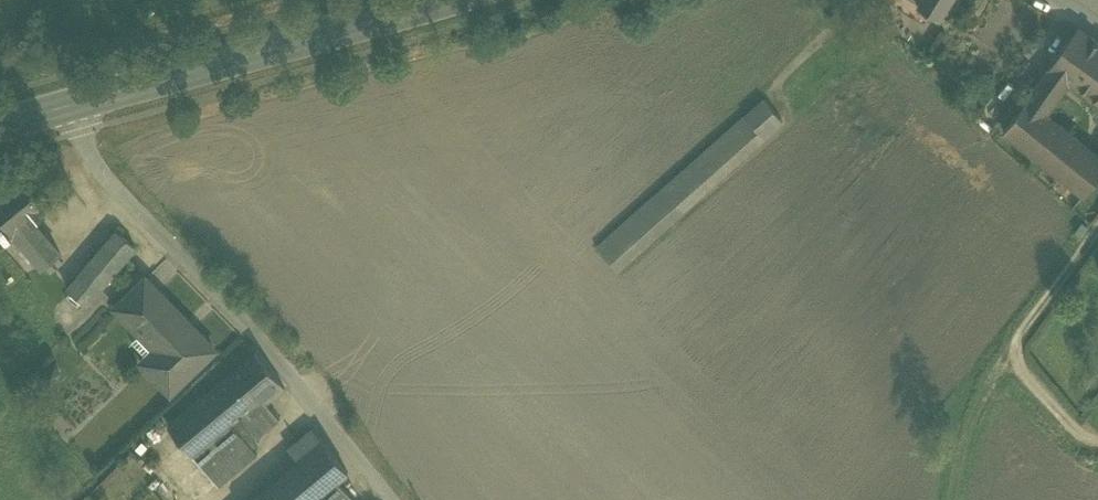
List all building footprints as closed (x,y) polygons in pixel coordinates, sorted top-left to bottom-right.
[(939,17),(949,0),(915,0),(939,17)] [(1077,28),(1048,68),(1069,83),(1097,104),(1097,43),(1077,28)] [(1069,83),(1048,68),(1029,96),(1048,112),(1069,83)] [(1029,96),(1003,132),(1084,197),(1097,178),(1097,152),(1048,112),(1029,96)] [(984,120),(997,130),(1011,114),(999,103),(984,120)] [(763,105),(599,246),(618,267),(781,127),(763,105)] [(43,268),(61,253),(35,223),(57,205),(26,169),(0,192),(0,218),(43,268)] [(1093,223),(1097,216),(1097,209),(1090,202),(1082,214),(1093,223)] [(68,288),(89,305),(136,248),(115,231),(68,288)] [(129,324),(160,293),(145,279),(115,309),(129,324)] [(215,350),(160,293),(129,324),(140,335),(146,330),(160,345),(147,358),(141,363),(171,394),(215,350)] [(146,330),(140,335),(133,343),(147,358),(160,345),(146,330)] [(285,388),(255,354),(219,383),(245,415),(248,418),(266,404),(285,388)] [(36,380),(45,390),(57,379),(59,373),(55,368),(49,369),(36,380)] [(245,415),(219,383),(167,425),(219,485),(256,455),(231,426),(245,415)] [(279,420),(266,404),(248,418),(261,434),(279,420)] [(299,462),(322,443),(308,426),(284,446),(299,462)] [(255,499),(353,499),(338,481),(347,474),(322,443),(299,462),(255,499)]
